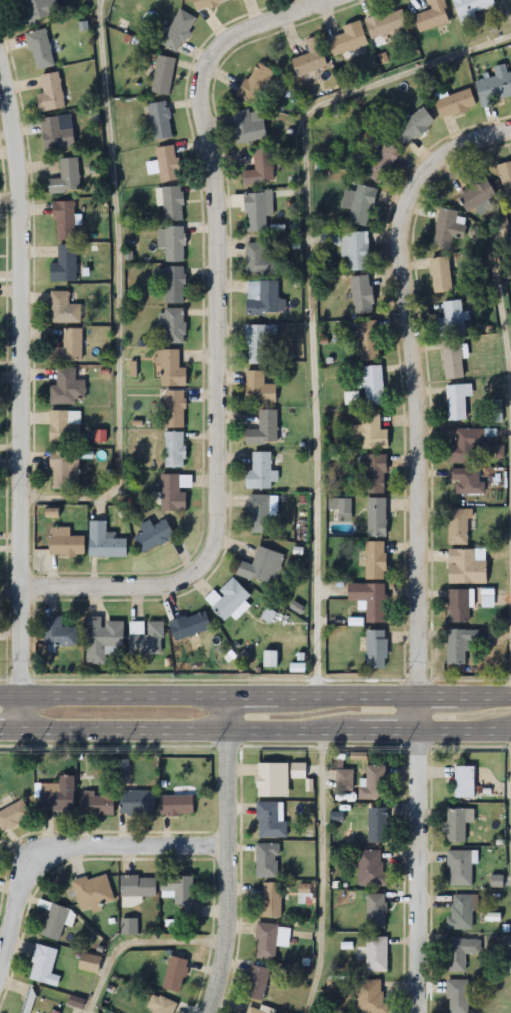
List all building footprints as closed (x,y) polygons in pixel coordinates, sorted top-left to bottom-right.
[(57,0),(24,0),(27,11),(18,13),(21,25),(61,15),(57,0)] [(195,10),(234,1),(234,0),(192,0),(195,10)] [(443,0),(429,0),(432,11),(413,16),(418,32),(450,24),(443,0)] [(457,17),(494,6),(492,0),(452,0),(457,17)] [(177,54),(196,19),(180,10),(160,45),(177,54)] [(367,17),(370,37),(406,31),(403,11),(367,17)] [(342,27),(345,34),(328,39),(333,56),(367,46),(360,21),(342,27)] [(35,71),(55,66),(46,29),(26,34),(35,71)] [(328,68),(321,36),(306,40),(309,55),(292,59),(295,75),(328,68)] [(150,92),(169,95),(175,59),(157,56),(150,92)] [(237,94),(255,105),(274,73),(256,62),(237,94)] [(480,105),(510,98),(510,73),(507,73),(505,65),(493,67),(495,77),(475,82),(480,105)] [(44,93),(36,94),(39,112),(65,108),(59,72),(41,75),(44,93)] [(441,121),(476,107),(468,89),(433,103),(441,121)] [(152,140),(171,138),(168,102),(149,103),(152,140)] [(435,125),(424,107),(409,117),(404,109),(395,115),(400,123),(392,129),(403,145),(435,125)] [(266,139),(262,109),(232,113),(236,144),(266,139)] [(40,118),(44,151),(74,147),(71,115),(40,118)] [(364,175),(379,185),(401,153),(386,143),(364,175)] [(175,146),(155,148),(160,182),(180,179),(175,146)] [(253,150),(255,170),(242,171),(244,186),(274,184),(271,149),(253,150)] [(49,193),(80,191),(78,158),(60,159),(61,179),(48,179),(49,193)] [(499,165),(508,207),(510,207),(510,163),(499,165)] [(467,213),(475,209),(479,217),(493,210),(488,200),(495,197),(484,174),(467,182),(470,189),(458,195),(467,213)] [(368,228),(376,189),(357,185),(356,191),(345,189),(341,209),(349,211),(347,223),(368,228)] [(183,221),(182,187),(162,187),(163,221),(183,221)] [(266,232),(266,216),(273,216),(273,193),(246,193),(245,232),(266,232)] [(74,202),(53,202),(53,241),(74,241),(74,202)] [(466,224),(456,222),(458,212),(439,209),(433,246),(452,249),(454,239),(463,240),(466,224)] [(159,250),(164,250),(164,262),(184,262),(184,228),(159,228),(159,250)] [(368,232),(339,233),(339,229),(321,230),(321,245),(341,245),(341,257),(348,257),(348,271),(369,271),(368,232)] [(276,243),(246,243),(246,276),(276,276),(276,243)] [(50,281),(76,281),(76,245),(58,245),(58,264),(50,264),(50,281)] [(451,292),(449,258),(431,259),(433,293),(451,292)] [(165,304),(184,304),(184,267),(159,267),(159,285),(165,285),(165,304)] [(373,314),(370,276),(351,277),(354,315),(373,314)] [(279,281),(247,281),(247,314),(279,314),(279,281)] [(81,305),(69,305),(69,292),(50,292),(50,323),(81,323),(81,305)] [(437,319),(439,337),(471,334),(469,312),(462,312),(461,301),(443,303),(444,319),(437,319)] [(163,328),(163,344),(185,344),(185,310),(159,310),(159,328),(163,328)] [(378,361),(378,322),(358,322),(358,361),(378,361)] [(273,364),(273,325),(246,326),(247,364),(273,364)] [(81,362),(81,329),(63,329),(63,349),(51,349),(51,362),(81,362)] [(442,342),(444,380),(463,379),(461,341),(442,342)] [(186,386),(186,368),(179,368),(179,350),(158,350),(158,386),(186,386)] [(358,389),(365,388),(366,406),(384,405),(382,367),(357,369),(358,389)] [(49,387),(49,405),(77,405),(77,399),(85,399),(85,380),(76,380),(76,369),(57,369),(57,387),(49,387)] [(276,404),(276,384),(264,384),(264,371),(245,371),(245,404),(276,404)] [(446,421),(465,421),(465,397),(471,397),(471,386),(446,386),(446,421)] [(163,391),(163,428),(185,428),(185,391),(163,391)] [(277,445),(277,410),(259,410),(259,430),(245,430),(245,445),(277,445)] [(80,443),(80,412),(49,412),(49,443),(80,443)] [(387,430),(380,430),(380,415),(361,415),(361,428),(349,428),(349,441),(362,441),(362,449),(387,450),(387,430)] [(447,465),(482,465),(482,430),(456,430),(456,445),(447,445),(447,465)] [(165,468),(185,468),(185,432),(165,432),(165,468)] [(79,451),(51,451),(51,490),(79,490),(79,451)] [(271,490),(271,481),(277,481),(277,472),(271,472),(271,453),(253,453),(252,472),(245,472),(245,490),(271,490)] [(365,494),(386,494),(386,456),(365,456),(365,494)] [(455,483),(455,494),(484,494),(484,483),(479,483),(479,470),(449,470),(449,483),(455,483)] [(186,490),(188,490),(188,476),(161,476),(161,512),(186,512),(186,490)] [(271,496),(250,496),(249,534),(271,534),(271,496)] [(367,538),(386,538),(386,499),(367,499),(367,538)] [(448,545),(469,545),(469,510),(448,510),(448,545)] [(143,534),(133,538),(141,554),(175,537),(166,520),(153,527),(150,521),(139,527),(143,534)] [(89,557),(126,557),(126,539),(117,539),(117,534),(106,534),(106,522),(89,522),(89,557)] [(70,528),(48,528),(48,556),(84,556),(84,537),(70,537),(70,528)] [(385,580),(385,542),(366,542),(366,580),(385,580)] [(283,554),(257,549),(254,565),(238,562),(235,576),(277,585),(283,554)] [(486,550),(448,550),(448,584),(486,584),(486,550)] [(223,595),(211,607),(226,621),(250,597),(232,579),(219,591),(223,595)] [(385,585),(348,584),(348,601),(366,602),(366,623),(385,623),(385,585)] [(447,591),(447,622),(470,622),(470,591),(447,591)] [(207,613),(169,620),(173,640),(210,632),(207,613)] [(43,646),(77,646),(77,628),(62,628),(62,617),(43,617),(43,646)] [(124,621),(103,621),(103,618),(87,617),(87,664),(106,665),(106,656),(117,656),(117,648),(123,648),(124,621)] [(447,665),(465,665),(465,650),(476,650),(476,630),(447,630),(447,665)] [(366,669),(386,669),(386,631),(366,631),(366,669)] [(257,797),(287,797),(287,764),(257,764),(257,797)] [(305,779),(305,764),(291,764),(291,779),(305,779)] [(366,787),(359,787),(359,800),(384,800),(384,765),(366,765),(366,787)] [(474,766),(455,766),(455,798),(474,798),(474,766)] [(351,789),(351,771),(337,771),(337,789),(351,789)] [(73,776),(58,776),(58,784),(36,784),(36,813),(73,813),(73,776)] [(153,791),(120,791),(120,815),(153,815),(153,791)] [(114,816),(114,795),(78,795),(78,816),(114,816)] [(158,816),(193,816),(193,797),(158,797),(158,816)] [(31,816),(22,800),(0,812),(0,829),(2,832),(31,816)] [(277,803),(257,803),(257,839),(286,839),(286,816),(277,816),(277,803)] [(369,843),(388,843),(388,808),(369,808),(369,843)] [(465,824),(474,824),(474,809),(446,809),(446,842),(465,842),(465,824)] [(256,879),(279,879),(279,844),(256,844),(256,879)] [(358,851),(359,885),(387,885),(387,872),(382,872),(382,851),(358,851)] [(449,886),(472,886),(472,852),(449,852),(449,886)] [(82,914),(115,903),(105,872),(72,883),(82,914)] [(155,898),(155,877),(120,877),(120,898),(155,898)] [(161,899),(174,899),(174,905),(184,905),(184,919),(199,919),(199,900),(193,900),(193,877),(161,877),(161,899)] [(261,919),(281,919),(281,884),(261,884),(261,919)] [(367,894),(367,930),(384,930),(384,894),(367,894)] [(474,895),(449,895),(449,931),(474,931),(474,895)] [(70,911),(52,904),(39,934),(57,942),(70,911)] [(275,960),(276,946),(287,947),(289,927),(257,925),(254,959),(275,960)] [(387,938),(366,938),(366,973),(387,973),(387,938)] [(465,972),(465,954),(481,954),(481,939),(446,939),(446,972),(465,972)] [(28,979),(57,987),(60,976),(51,974),(57,950),(37,945),(28,979)] [(101,958),(81,953),(77,970),(97,975),(101,958)] [(181,992),(187,960),(168,956),(162,989),(181,992)] [(270,970),(251,966),(245,998),(263,1002),(270,970)] [(384,980),(356,980),(356,1012),(384,1012),(384,980)] [(446,980),(446,1012),(468,1012),(468,980),(446,980)] [(24,1012),(50,1012),(54,1001),(28,992),(21,1012),(24,1012)] [(152,1012),(173,1012),(177,1004),(153,994),(147,1008),(153,1010),(152,1012)]
